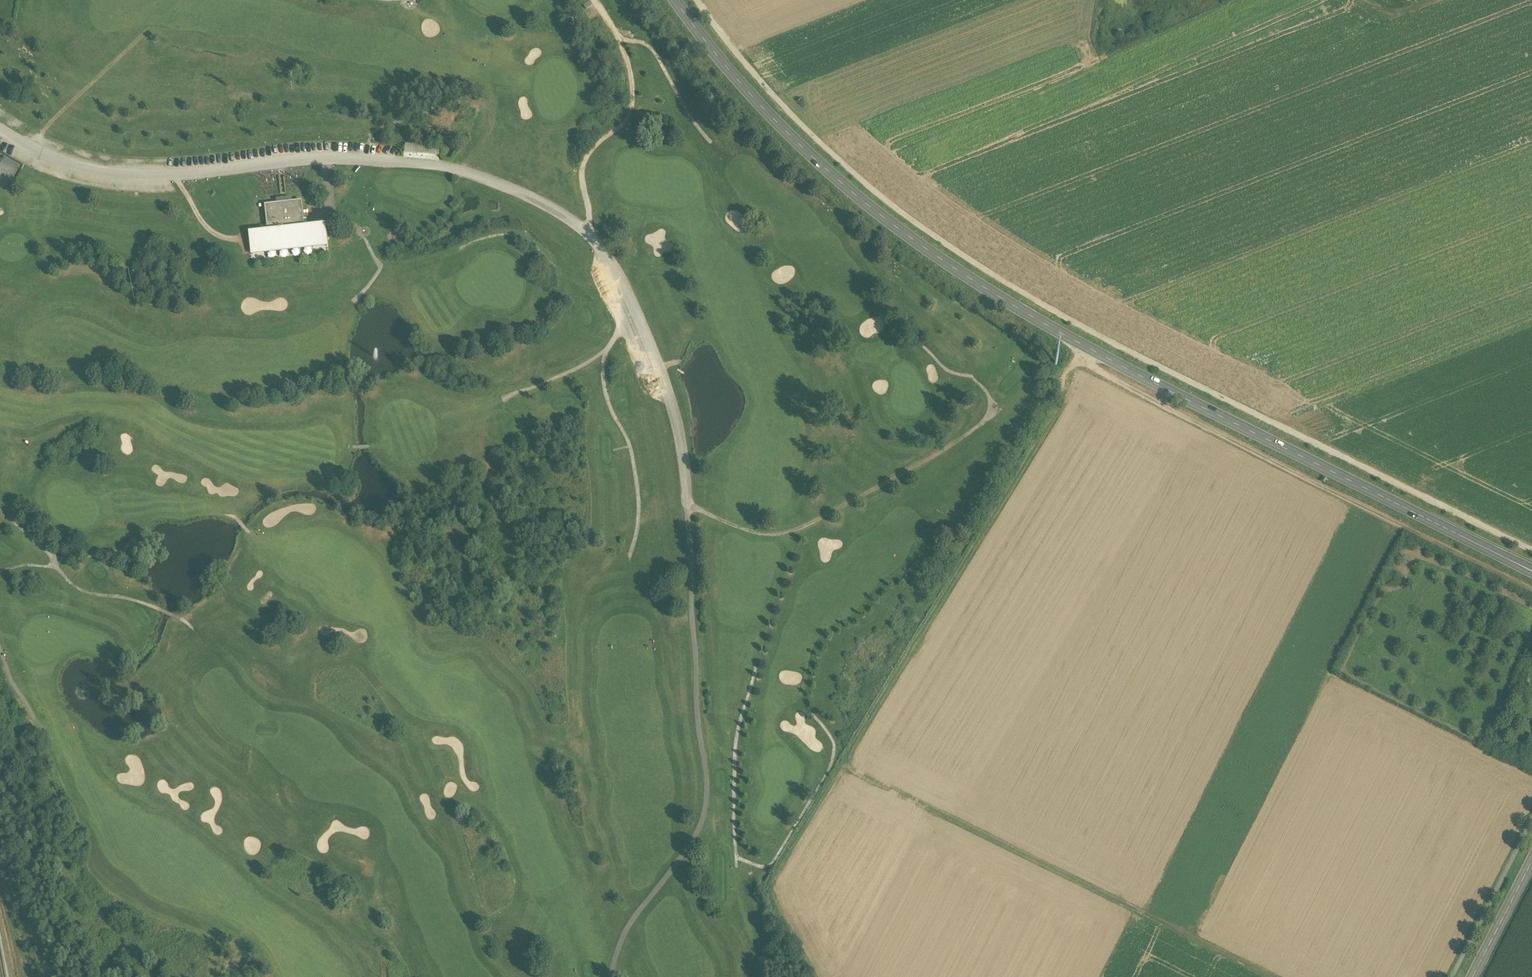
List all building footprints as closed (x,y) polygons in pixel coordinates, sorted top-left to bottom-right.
[(302,203),(264,207),(267,233),(249,235),(250,236),(263,234),(265,251),(313,245),(312,229),(325,228),(325,226),(304,229),(302,203)] [(758,960),(762,968),(772,963),(768,954),(758,960)]
